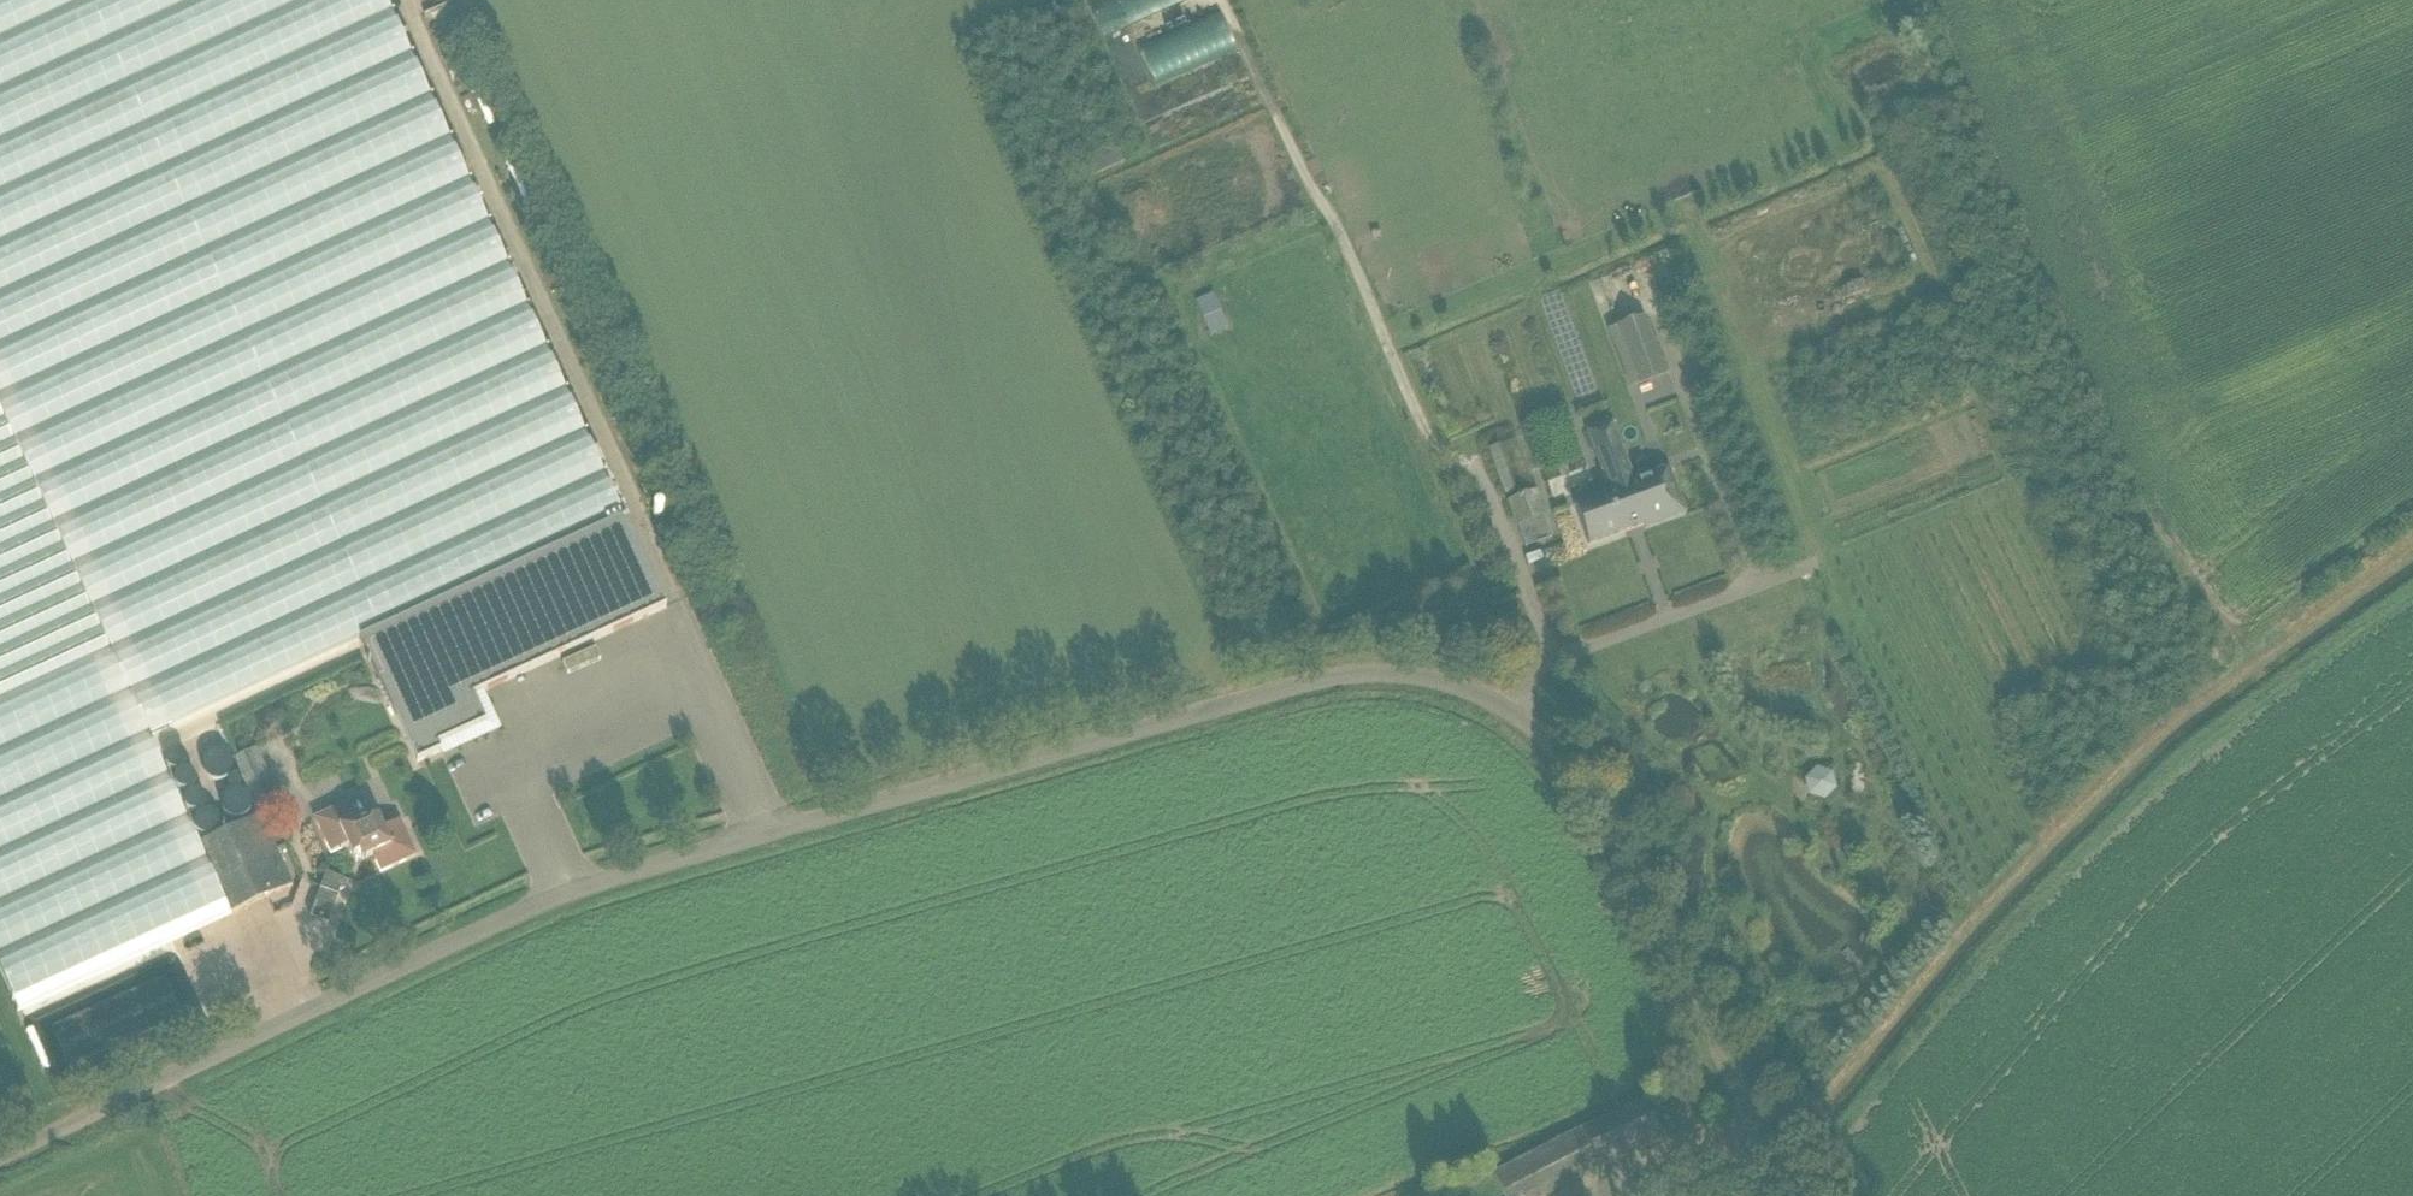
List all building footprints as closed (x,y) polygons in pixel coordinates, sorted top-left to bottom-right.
[(199,844),(150,735),(343,646),(359,639),(417,763),(441,752),(438,746),(486,724),(473,697),(666,608),(411,55),(386,0),(0,0),(0,972),(18,1012),(231,914),(199,844)] [(1196,298),(1206,335),(1230,329),(1221,291),(1196,298)] [(1666,381),(1640,312),(1614,322),(1639,390),(1666,381)] [(1679,512),(1672,494),(1677,492),(1669,469),(1634,482),(1611,423),(1587,432),(1609,491),(1573,505),(1588,545),(1679,512)] [(1500,445),(1489,449),(1506,495),(1517,491),(1500,445)] [(1543,517),(1535,493),(1508,503),(1517,527),(1543,517)] [(233,760),(255,808),(278,797),(256,749),(233,760)] [(1837,769),(1808,770),(1809,795),(1838,794),(1837,769)] [(372,855),(380,872),(415,856),(405,834),(399,820),(382,828),(377,817),(376,818),(374,813),(369,815),(369,814),(357,819),(349,802),(314,818),(320,832),(330,854),(347,846),(353,857),(354,857),(356,861),(360,859),(361,860),(372,855)] [(260,816),(199,844),(231,914),(292,886),(260,816)] [(320,889),(338,896),(344,880),(326,873),(320,889)] [(1505,1195),(1542,1195),(1599,1166),(1600,1168),(1638,1150),(1660,1140),(1644,1103),(1622,1112),(1584,1130),(1494,1176),(1505,1195)] [(1444,1185),(1420,1195),(1449,1195),(1444,1185)]
